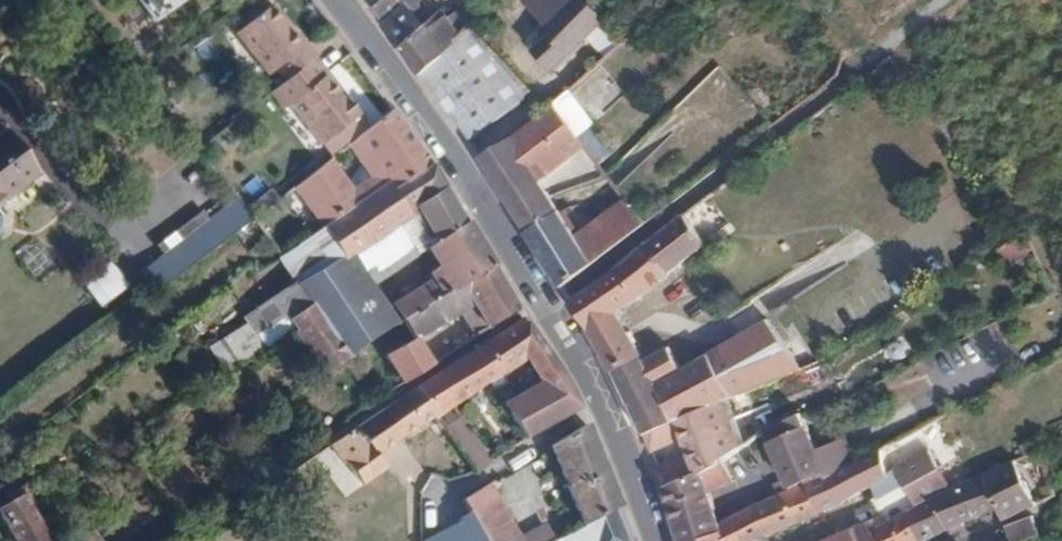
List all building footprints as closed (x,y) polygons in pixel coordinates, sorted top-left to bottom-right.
[(149,24),(181,0),(131,0),(149,24)] [(418,76),(420,74),(466,27),(473,21),(472,21),(461,10),(465,7),(463,4),(449,18),(441,9),(424,24),(411,9),(419,4),(417,1),(417,0),(377,0),(370,7),(399,45),(396,48),(418,76)] [(520,1),(545,27),(552,21),(532,0),(522,0),(520,1)] [(573,0),(532,0),(552,21),(573,0)] [(600,19),(580,0),(573,0),(552,21),(545,27),(544,43),(536,51),(553,68),(600,19)] [(312,58),(302,45),(298,48),(289,36),(293,33),(270,5),(233,34),(266,75),(272,70),(282,81),(312,58)] [(461,10),(472,21),(475,18),(465,7),(461,10)] [(420,74),(468,137),(530,96),(507,70),(506,72),(466,27),(420,74)] [(298,48),(302,45),(293,33),(289,36),(298,48)] [(282,81),(267,93),(281,111),(288,106),(318,145),(355,116),(357,114),(343,97),(339,100),(322,78),(326,75),(323,72),(312,58),(282,81)] [(343,97),(326,75),(322,78),(339,100),(343,97)] [(569,88),(553,102),(578,138),(597,123),(569,88)] [(578,138),(553,102),(511,138),(478,156),(508,203),(516,217),(548,195),(537,177),(582,143),(578,138)] [(407,133),(391,110),(366,129),(346,145),(361,165),(349,183),(330,158),(292,188),(322,229),(387,183),(394,192),(429,166),(427,163),(420,150),(416,144),(407,133)] [(355,116),(318,145),(330,158),(346,145),(366,129),(355,116)] [(3,126),(0,128),(0,202),(39,173),(3,126)] [(443,190),(429,166),(394,192),(387,183),(322,229),(343,261),(443,190)] [(322,229),(278,259),(293,281),(298,288),(310,306),(322,324),(368,291),(426,251),(435,245),(423,224),(451,203),(443,190),(343,261),(322,229)] [(249,206),(256,217),(265,210),(277,201),(269,192),(249,206)] [(548,195),(516,217),(520,224),(524,231),(557,209),(553,202),(548,195)] [(226,240),(240,229),(250,222),(253,219),(234,198),(206,221),(199,212),(154,248),(160,256),(138,272),(154,295),(191,267),(226,240)] [(624,238),(643,223),(624,199),(595,222),(613,246),(624,238)] [(464,225),(451,203),(423,224),(435,245),(464,225)] [(557,209),(524,231),(559,287),(613,246),(595,222),(575,238),(557,209)] [(265,210),(256,217),(253,219),(250,222),(259,233),(273,222),(265,210)] [(704,241),(683,213),(634,250),(568,300),(586,330),(613,312),(634,299),(639,295),(644,290),(658,279),(704,241)] [(259,233),(250,222),(240,229),(226,240),(242,261),(266,243),(259,233)] [(466,224),(464,225),(435,245),(426,251),(438,268),(477,242),(466,224)] [(491,265),(477,242),(438,268),(434,270),(434,271),(433,273),(432,275),(430,278),(432,281),(392,306),(401,320),(489,266),(491,265)] [(502,288),(489,266),(401,320),(413,340),(383,358),(400,386),(433,365),(418,341),(461,314),(502,288)] [(310,306),(298,288),(274,304),(286,321),(310,306)] [(514,310),(502,288),(461,314),(475,336),(514,310)] [(368,291),(322,324),(345,360),(373,338),(391,327),(368,291)] [(286,321),(274,304),(248,321),(266,351),(294,333),(286,321)] [(345,360),(322,324),(310,306),(286,321),(294,333),(325,376),(345,360)] [(613,312),(586,330),(593,342),(597,349),(625,331),(620,325),(613,312)] [(521,319),(481,347),(499,375),(524,359),(541,347),(521,319)] [(248,321),(217,342),(226,357),(234,370),(266,351),(248,321)] [(677,374),(682,383),(772,330),(766,321),(679,369),(680,372),(677,374)] [(640,433),(715,406),(800,368),(772,330),(682,383),(677,374),(680,372),(679,369),(675,363),(666,347),(642,361),(625,331),(597,349),(610,371),(615,378),(621,392),(640,433)] [(481,347),(433,378),(451,407),(499,375),(481,347)] [(560,376),(541,347),(524,359),(540,385),(503,407),(525,442),(579,409),(559,378),(560,376)] [(234,370),(226,357),(216,363),(225,376),(234,370)] [(433,378),(415,389),(432,417),(433,419),(451,407),(433,378)] [(415,389),(381,412),(398,441),(432,417),(415,389)] [(654,467),(661,487),(713,463),(706,428),(723,422),(715,406),(640,433),(648,451),(682,437),(686,453),(654,467)] [(381,412),(373,417),(390,446),(398,441),(381,412)] [(800,415),(798,412),(762,429),(769,444),(805,426),(800,415)] [(390,446),(373,417),(328,447),(343,465),(346,463),(363,486),(385,469),(375,457),(390,446)] [(564,437),(549,446),(551,451),(574,512),(611,493),(584,425),(564,437)] [(805,426),(769,444),(774,454),(777,462),(815,443),(811,435),(805,426)] [(790,488),(856,459),(845,438),(819,452),(815,443),(777,462),(790,488)] [(473,475),(491,464),(474,439),(456,452),(471,473),(473,475)] [(880,448),(856,459),(790,488),(733,515),(746,540),(753,540),(843,500),(867,486),(881,477),(886,475),(880,448)] [(933,497),(947,491),(933,460),(931,457),(927,450),(896,470),(903,482),(905,481),(922,471),(933,497)] [(661,487),(673,523),(712,506),(709,492),(732,480),(722,459),(713,463),(661,487)] [(1033,503),(1015,459),(981,475),(995,507),(1000,518),(1026,506),(1033,503)] [(1043,467),(1024,475),(1036,504),(1055,497),(1043,467)] [(917,504),(933,497),(922,471),(905,481),(917,504)] [(995,507),(981,475),(947,491),(933,497),(948,530),(995,507)] [(874,498),(886,491),(888,489),(881,477),(867,486),(874,498)] [(460,502),(469,518),(482,540),(516,540),(490,494),(497,490),(494,485),(492,482),(460,502)] [(24,490),(11,497),(15,503),(0,511),(0,517),(14,540),(53,540),(24,490)] [(878,515),(883,523),(894,518),(886,491),(874,498),(868,500),(878,515)] [(580,527),(617,508),(611,493),(574,512),(580,527)] [(932,537),(948,530),(933,497),(917,504),(911,507),(925,540),(932,537)] [(679,540),(690,540),(719,528),(717,523),(715,515),(712,506),(673,523),(676,532),(679,540)] [(925,540),(911,507),(897,513),(898,516),(894,518),(883,523),(878,525),(883,540),(923,540),(925,540)] [(617,508),(580,527),(559,538),(560,540),(629,540),(617,508)] [(1036,532),(1037,531),(1029,514),(1003,526),(1010,540),(1015,540),(1036,532)] [(726,540),(746,540),(733,515),(717,523),(719,528),(726,540)] [(878,525),(883,523),(878,515),(821,540),(883,540),(878,525)] [(425,540),(482,540),(469,518),(425,540)] [(516,540),(544,540),(542,537),(547,535),(542,525),(516,540)] [(719,528),(690,540),(726,540),(719,528)]
